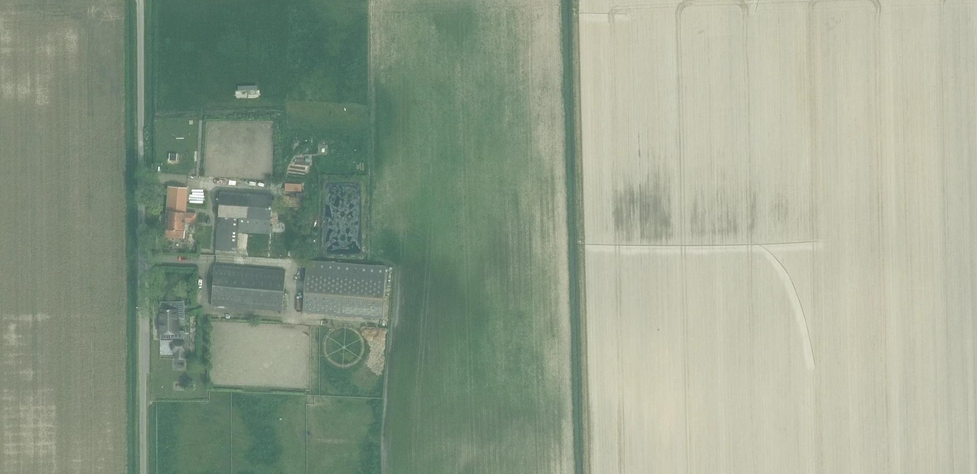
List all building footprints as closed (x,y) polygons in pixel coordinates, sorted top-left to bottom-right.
[(185,230),(185,223),(196,223),(197,213),(186,212),(187,188),(169,187),(166,229),(185,230)] [(216,250),(238,252),(239,233),(270,235),(273,196),(221,191),(216,250)] [(303,312),(382,319),(386,266),(307,260),(303,312)] [(215,265),(211,305),(283,311),(286,271),(215,265)] [(160,321),(160,327),(160,340),(173,341),(173,351),(176,351),(176,358),(182,358),(185,358),(185,351),(184,351),(185,339),(184,339),(184,331),(176,331),(177,309),(170,309),(160,309),(160,321)]
